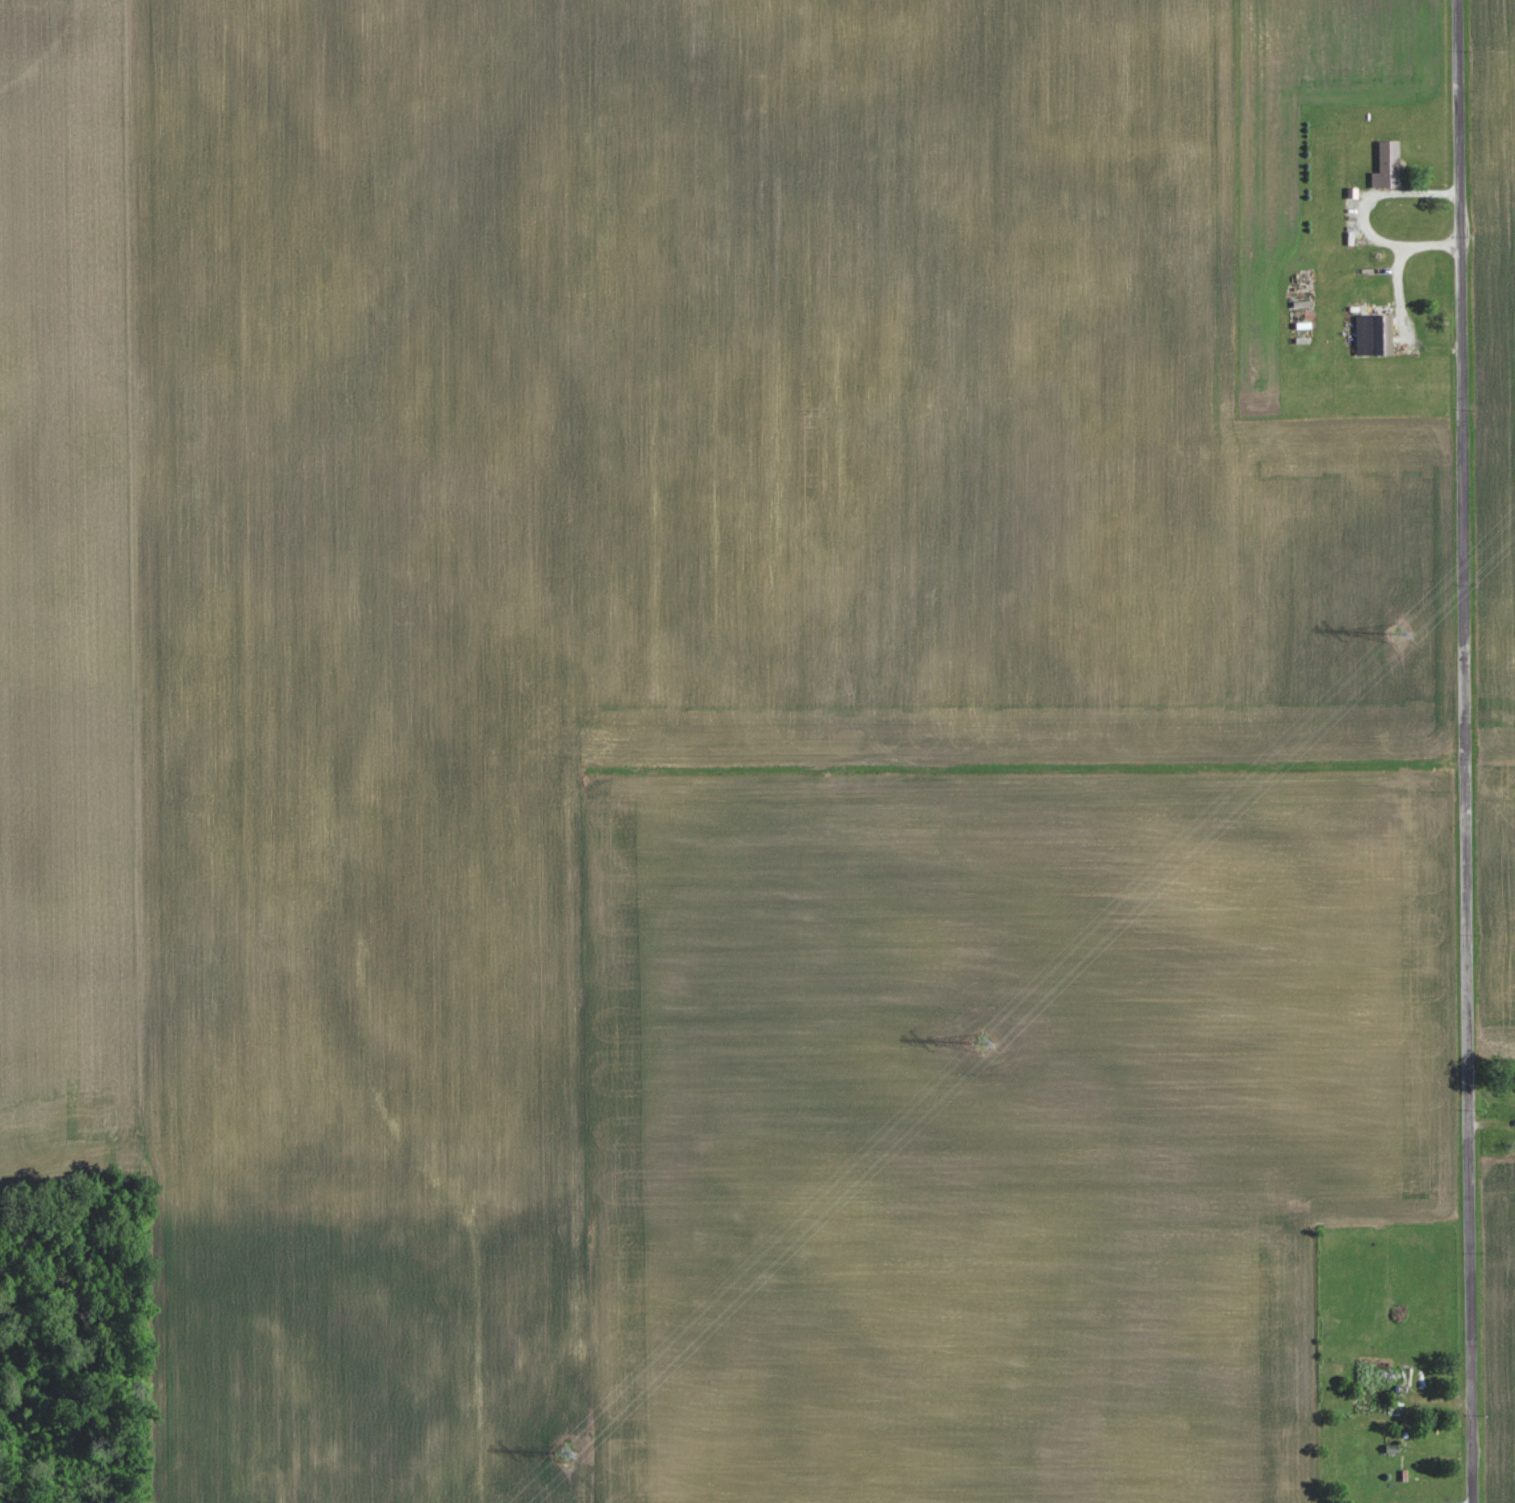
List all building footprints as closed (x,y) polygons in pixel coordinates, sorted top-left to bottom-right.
[(1399,140),(1378,140),(1378,172),(1370,172),(1370,187),(1399,187),(1399,140)] [(1302,285),(1313,284),(1312,271),(1302,271),(1302,285)] [(1314,295),(1289,295),(1289,313),(1314,313),(1314,295)] [(1355,355),(1387,355),(1386,315),(1355,316),(1355,355)]
